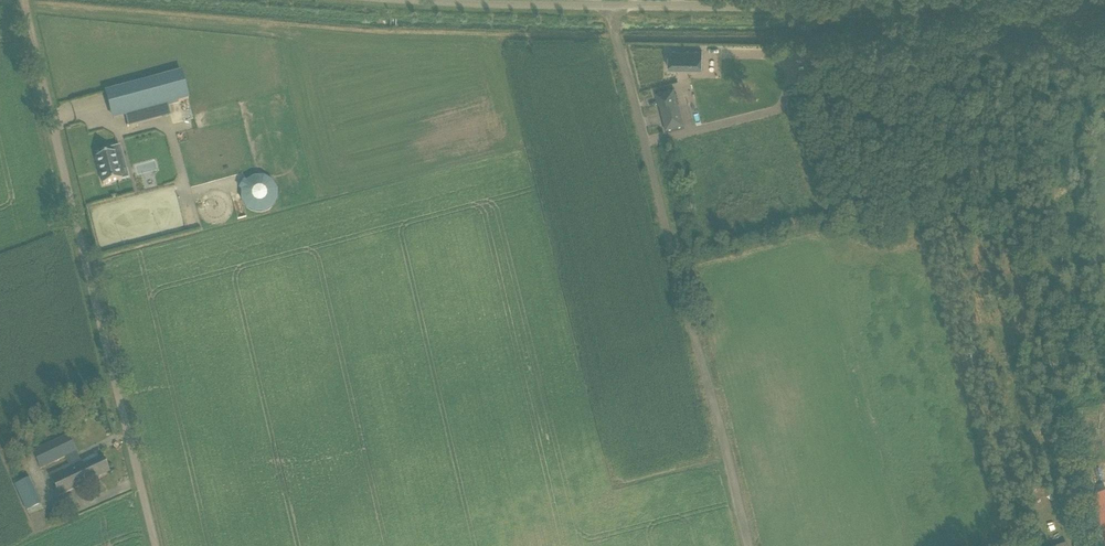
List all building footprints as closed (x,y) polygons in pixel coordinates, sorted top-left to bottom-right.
[(669,51),(669,68),(701,69),(701,52),(669,51)] [(117,88),(125,116),(189,99),(181,71),(117,88)] [(673,88),(656,92),(666,132),(684,128),(673,88)] [(100,157),(96,157),(103,185),(121,180),(118,169),(124,167),(118,146),(98,151),(100,157)] [(275,211),(275,177),(242,177),(242,210),(275,211)] [(49,475),(59,496),(109,472),(102,458),(83,467),(67,434),(32,452),(40,469),(65,457),(69,466),(49,475)] [(14,485),(26,511),(41,504),(29,478),(14,485)] [(1092,498),(1088,485),(1081,487),(1098,545),(1104,545),(1104,494),(1092,498)] [(1075,489),(1069,492),(1072,500),(1079,497),(1075,489)] [(1010,505),(1012,512),(1020,510),(1018,503),(1010,505)] [(1009,545),(1019,545),(1007,537),(1003,541),(1009,545)]
